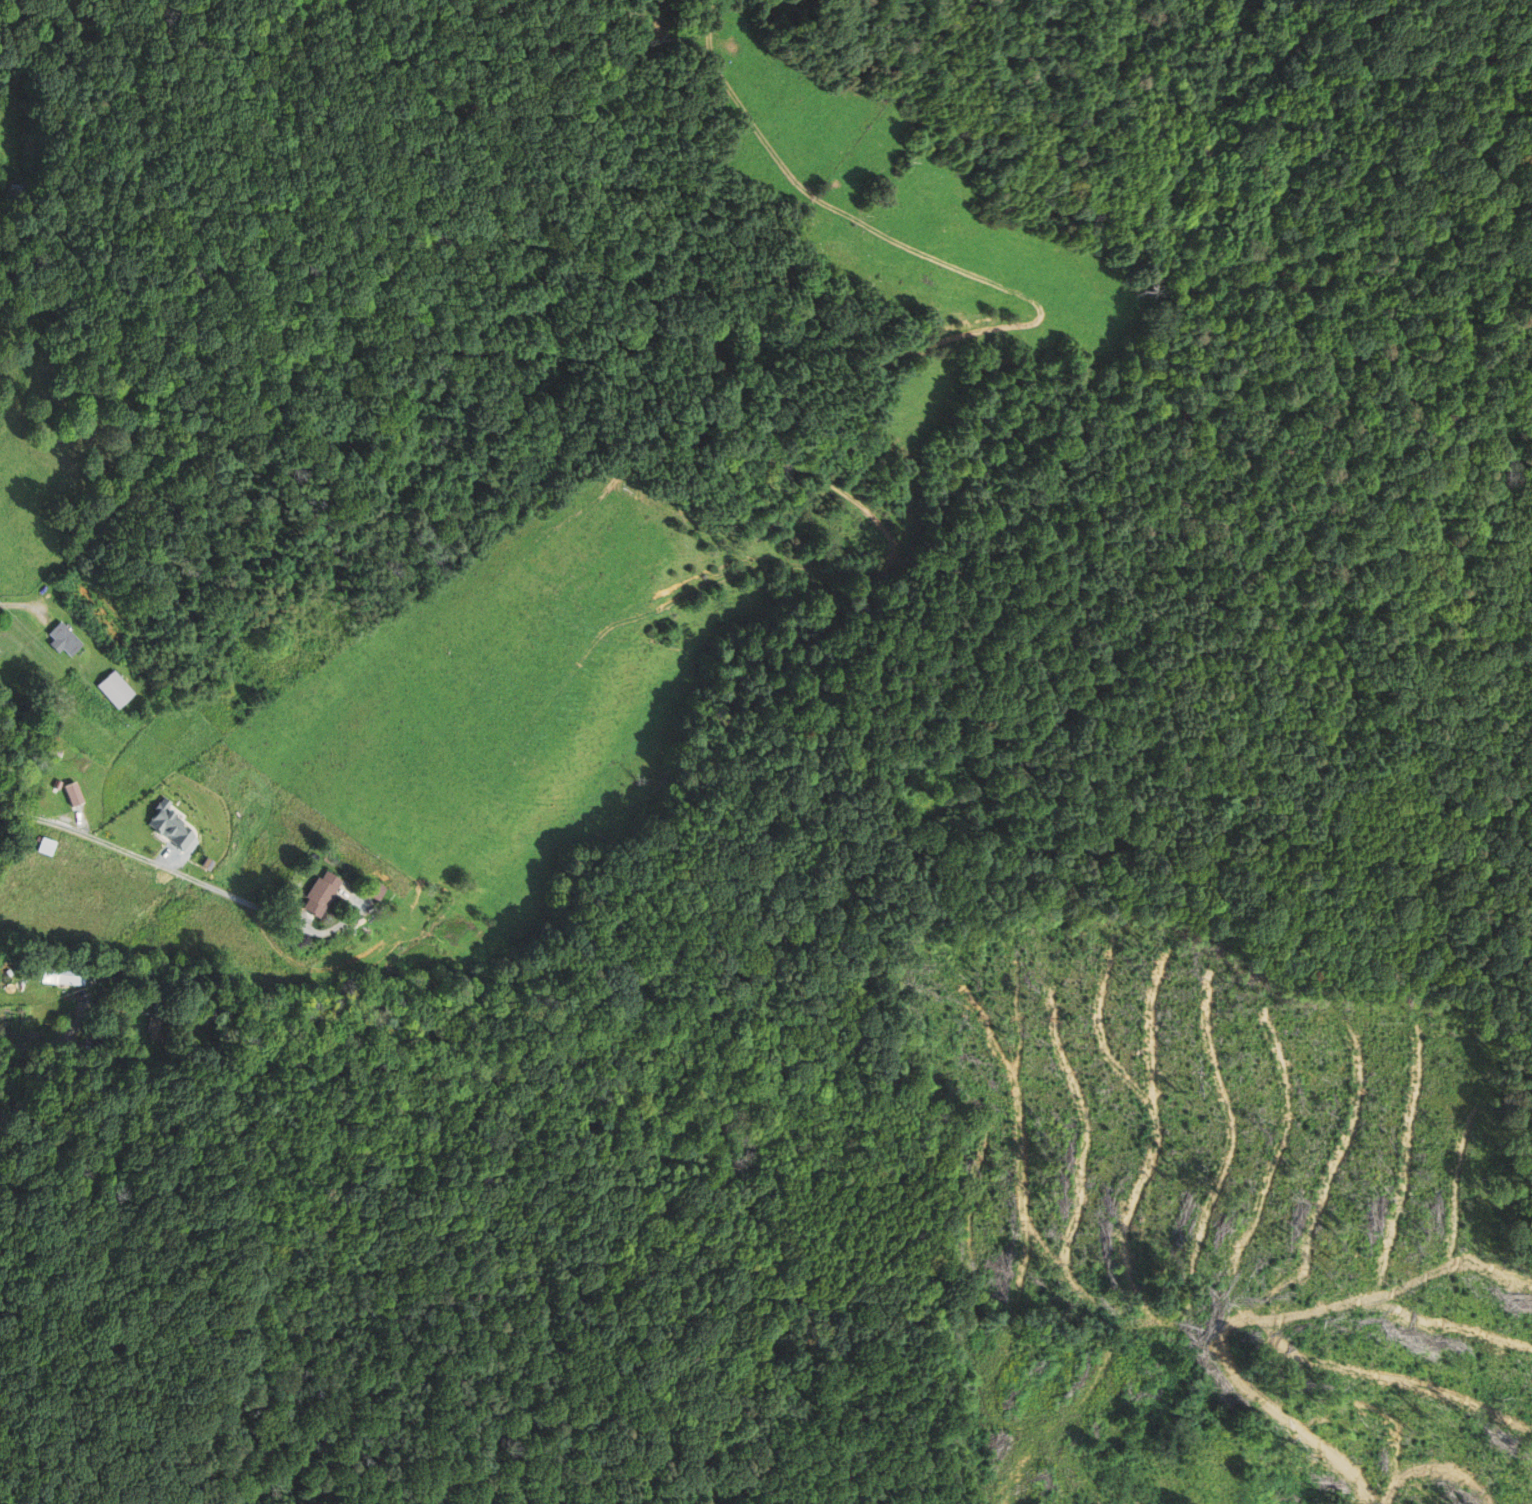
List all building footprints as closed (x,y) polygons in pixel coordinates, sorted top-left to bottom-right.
[(59,651),(62,649),(70,657),(82,645),(59,622),(45,636),(59,651)] [(95,686),(116,710),(133,695),(112,671),(95,686)] [(184,850),(197,832),(165,809),(170,803),(164,798),(146,823),(184,850)] [(52,857),(58,842),(43,837),(38,852),(52,857)] [(321,918),(343,880),(324,868),(302,907),(321,918)] [(380,899),(387,887),(373,879),(366,891),(380,899)] [(87,986),(87,968),(44,966),(43,984),(87,986)] [(166,1016),(166,1007),(158,1007),(158,1016),(166,1016)]
